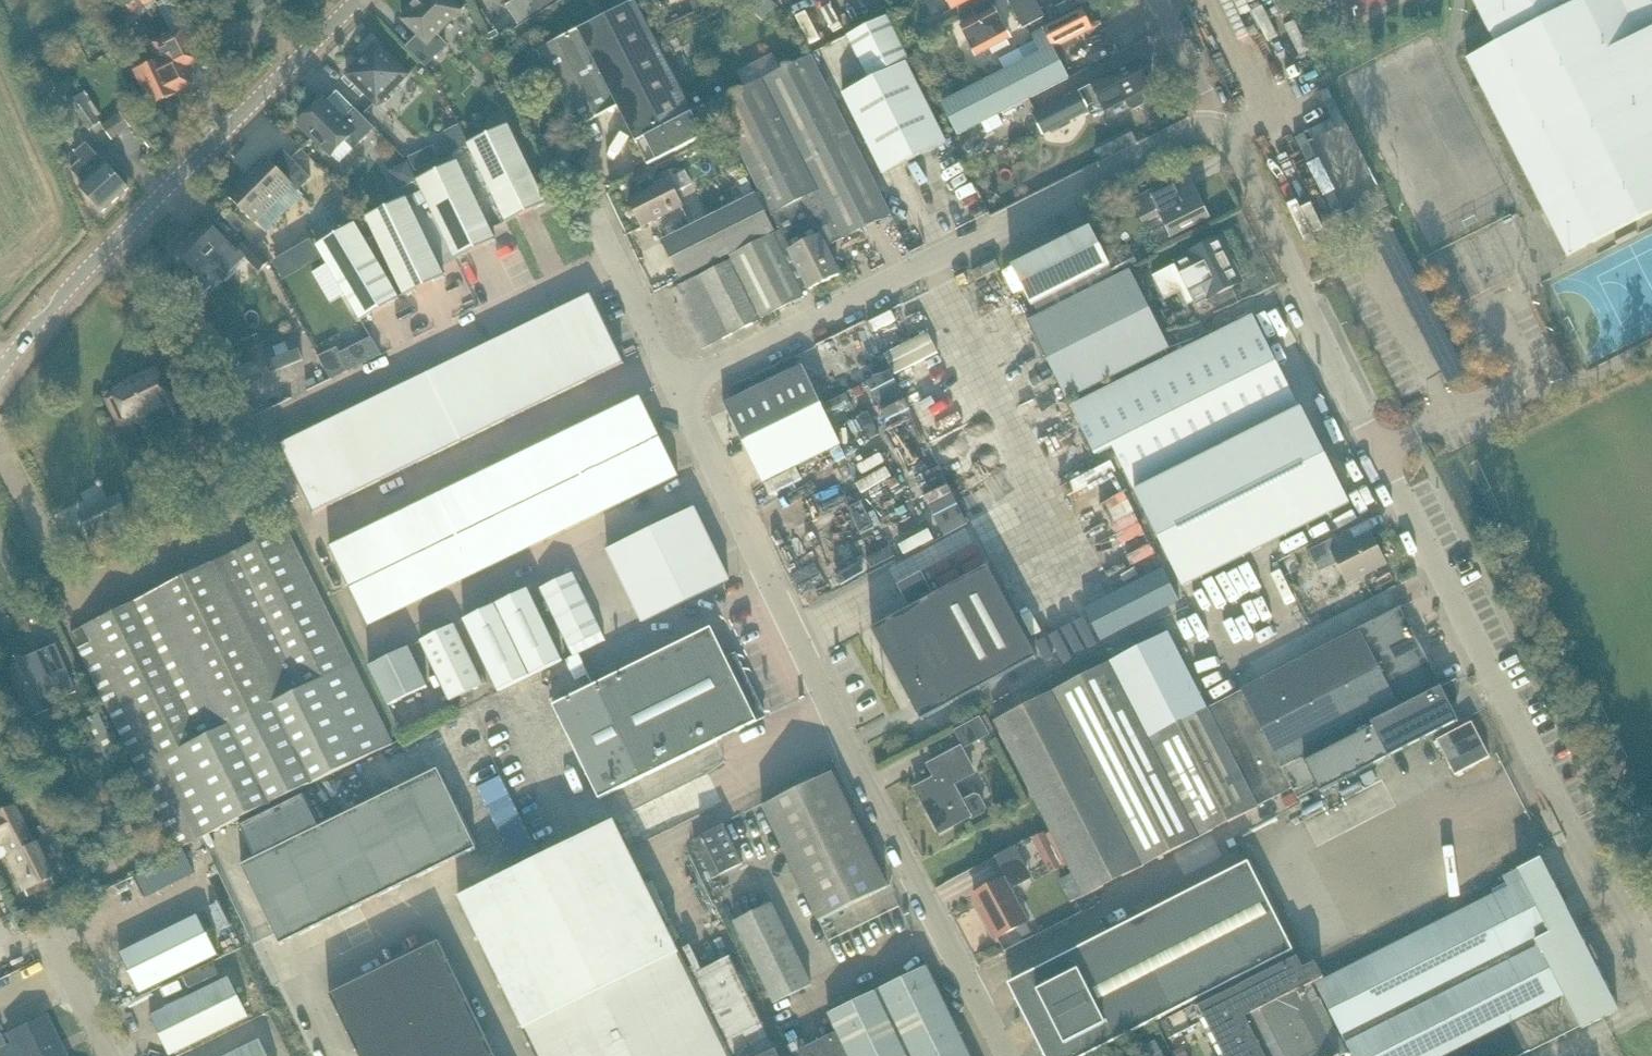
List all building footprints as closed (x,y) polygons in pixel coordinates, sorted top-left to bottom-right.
[(125,2),(133,14),(153,2),(151,0),(129,0),(125,2)] [(462,14),(448,0),(425,0),(425,1),(424,0),(423,0),(422,1),(423,2),(417,9),(415,7),(414,9),(415,10),(403,22),(420,39),(409,50),(427,68),(447,48),(438,38),(462,14)] [(506,7),(519,25),(540,11),(533,0),(517,0),(506,7)] [(540,11),(541,12),(558,0),(533,0),(540,11)] [(685,99),(634,0),(633,0),(537,50),(578,129),(617,107),(648,165),(704,135),(692,113),(716,101),(718,106),(723,103),(767,191),(667,238),(686,277),(735,254),(776,233),(766,213),(776,208),(787,230),(735,256),(736,259),(681,286),(711,347),(761,322),(761,321),(766,318),(809,296),(805,289),(813,285),(815,288),(841,275),(827,249),(892,217),(813,58),(782,74),(774,56),(739,72),(748,91),(731,99),(722,81),(685,99)] [(689,3),(692,12),(706,6),(703,0),(697,0),(689,3)] [(954,11),(975,0),(948,0),(954,11)] [(1024,30),(1045,18),(1036,0),(1011,0),(1009,1),(1024,30)] [(1048,11),(1053,20),(1094,0),(1070,0),(1048,11)] [(1249,0),(1221,0),(1227,11),(1249,0)] [(1651,0),(1476,0),(1499,46),(1468,61),(1567,259),(1651,217),(1651,2),(1651,0)] [(976,58),(1012,39),(996,8),(994,9),(991,4),(973,13),(976,17),(959,26),(976,58)] [(1083,14),(1032,39),(1041,57),(945,107),(959,136),(982,124),(997,116),(1066,81),(1056,59),(1070,52),(1067,45),(1091,32),(1083,14)] [(880,21),(848,37),(849,38),(869,79),(908,60),(887,18),(880,21)] [(192,85),(184,69),(200,61),(185,29),(153,44),(163,64),(161,64),(160,62),(136,74),(146,94),(150,93),(156,105),(176,95),(175,93),(192,85)] [(1103,50),(1126,40),(1122,30),(1098,40),(1103,50)] [(347,79),(379,110),(410,79),(378,48),(347,79)] [(524,58),(504,68),(514,87),(534,77),(524,58)] [(1146,101),(1142,93),(1155,86),(1142,62),(1093,87),(1092,86),(1080,92),(1079,91),(1032,115),(1043,137),(1090,113),(1092,118),(1104,112),(1105,113),(1126,101),(1130,109),(1136,111),(1144,107),(1146,101)] [(862,84),(842,94),(883,176),(945,145),(904,63),(862,84)] [(129,91),(115,97),(118,105),(132,99),(129,91)] [(89,132),(101,123),(82,95),(69,103),(89,131),(89,132)] [(355,110),(344,121),(323,100),(298,125),(331,158),(346,142),(354,150),(374,130),(355,110)] [(112,140),(131,128),(121,114),(102,126),(112,140)] [(997,116),(982,124),(987,134),(1002,126),(997,116)] [(469,146),(507,224),(546,205),(508,127),(469,146)] [(105,165),(92,151),(85,144),(75,154),(82,161),(72,171),(84,184),(80,188),(103,213),(128,189),(105,165)] [(434,147),(410,159),(417,172),(440,160),(434,147)] [(265,161),(230,197),(266,233),(303,196),(301,193),(313,181),(288,156),(275,168),(267,160),(265,161)] [(1179,167),(1184,181),(1201,174),(1196,161),(1179,167)] [(408,163),(391,171),(399,189),(417,181),(408,163)] [(419,182),(457,260),(496,241),(458,163),(419,182)] [(1279,168),(1285,193),(1294,191),(1287,166),(1279,168)] [(670,180),(629,200),(644,228),(684,209),(670,180)] [(1173,184),(1135,203),(1145,225),(1163,216),(1174,238),(1210,220),(1195,188),(1179,196),(1173,184)] [(422,192),(413,197),(418,208),(427,203),(422,192)] [(368,219),(406,297),(445,278),(407,200),(368,219)] [(206,221),(175,253),(198,275),(229,244),(206,221)] [(355,224),(317,247),(361,322),(399,299),(355,224)] [(1092,231),(1016,268),(1035,305),(1110,268),(1092,231)] [(1195,306),(1243,283),(1221,238),(1173,262),(1195,306)] [(248,240),(238,251),(261,273),(271,262),(248,240)] [(1111,266),(1116,275),(1136,265),(1132,256),(1111,266)] [(1167,351),(1134,285),(1128,272),(1027,322),(1067,401),(1167,351)] [(591,338),(608,330),(591,296),(575,303),(591,338)] [(575,346),(591,338),(575,303),(558,311),(575,346)] [(559,354),(575,346),(558,311),(542,319),(559,354)] [(542,362),(559,354),(542,319),(526,327),(542,362)] [(1303,411),(1302,409),(1257,319),(1072,411),(1095,457),(1116,446),(1139,493),(1303,411)] [(526,370),(542,362),(526,327),(509,335),(526,370)] [(608,373),(625,365),(608,330),(591,338),(608,373)] [(510,378),(526,370),(509,335),(493,343),(510,378)] [(336,347),(320,355),(332,380),(348,372),(382,356),(373,338),(340,355),(336,347)] [(592,380),(608,373),(591,338),(575,346),(592,380)] [(271,375),(304,362),(296,341),(263,354),(271,375)] [(493,385),(510,378),(493,343),(477,351),(493,385)] [(575,388),(592,380),(575,346),(559,354),(575,388)] [(477,393),(493,385),(477,351),(460,359),(477,393)] [(559,396),(575,388),(559,354),(542,362),(559,396)] [(461,401),(477,393),(460,359),(444,367),(461,401)] [(543,404),(559,396),(542,362),(526,370),(543,404)] [(845,443),(825,404),(806,364),(728,403),(768,482),(845,443)] [(444,409),(461,401),(444,367),(428,375),(444,409)] [(526,412),(543,404),(526,370),(510,378),(526,412)] [(121,427),(134,424),(172,406),(155,374),(121,391),(108,403),(121,427)] [(428,417),(444,409),(428,375),(411,383),(428,417)] [(859,388),(875,422),(899,411),(883,377),(859,388)] [(510,420),(526,412),(510,378),(493,385),(510,420)] [(412,425),(428,417),(411,383),(395,390),(412,425)] [(494,428),(510,420),(493,385),(477,393),(494,428)] [(395,433),(412,425),(395,390),(379,398),(395,433)] [(477,436),(494,428),(477,393),(461,401),(477,436)] [(379,441),(395,433),(379,398),(362,406),(379,441)] [(562,436),(582,479),(600,515),(679,477),(641,398),(562,436)] [(461,444),(477,436),(461,401),(444,409),(461,444)] [(924,433),(947,418),(939,405),(909,424),(926,451),(933,447),(924,433)] [(363,449),(379,441),(362,406),(346,414),(363,449)] [(176,423),(188,447),(217,433),(203,409),(180,421),(176,423)] [(445,452),(461,444),(444,409),(428,417),(445,452)] [(1303,411),(1139,493),(1187,587),(1350,505),(1303,411)] [(346,457),(363,449),(346,414),(330,422),(346,457)] [(428,460),(445,452),(428,417),(412,425),(428,460)] [(1024,431),(1028,443),(1053,433),(1049,421),(1024,431)] [(330,465),(346,457),(330,422),(313,430),(330,465)] [(933,432),(939,445),(959,435),(952,423),(933,432)] [(412,467),(428,460),(412,425),(395,433),(412,467)] [(314,473),(330,465),(313,430),(297,438),(314,473)] [(396,475),(412,467),(395,433),(379,441),(396,475)] [(544,445),(565,487),(582,479),(562,436),(544,445)] [(297,480),(314,473),(297,438),(281,446),(297,480)] [(379,483),(396,475),(379,441),(363,449),(379,483)] [(547,496),(565,487),(544,445),(526,453),(547,496)] [(363,491),(379,483),(363,449),(346,457),(363,491)] [(529,504),(547,496),(526,453),(508,462),(529,504)] [(347,499),(363,491),(346,457),(330,465),(347,499)] [(1056,493),(1106,470),(1100,459),(1051,482),(1056,493)] [(491,471),(511,513),(529,504),(508,462),(491,471)] [(330,507),(347,499),(330,465),(314,473),(330,507)] [(880,465),(846,475),(850,487),(884,477),(880,465)] [(473,479),(493,522),(511,513),(491,471),(473,479)] [(314,515),(330,507),(314,473),(297,480),(314,515)] [(101,478),(62,498),(73,519),(112,499),(101,478)] [(455,488),(475,530),(493,522),(473,479),(455,488)] [(565,487),(582,524),(600,515),(582,479),(565,487)] [(938,482),(913,494),(935,536),(960,523),(938,482)] [(1116,504),(1126,499),(1119,486),(1092,500),(1108,530),(1125,520),(1116,504)] [(547,496),(564,532),(582,524),(565,487),(547,496)] [(437,496),(458,539),(475,530),(455,488),(437,496)] [(419,505),(440,548),(458,539),(437,496),(419,505)] [(547,541),(564,532),(547,496),(529,504),(547,541)] [(849,509),(861,535),(874,529),(863,503),(849,509)] [(529,549),(547,541),(529,504),(511,513),(529,549)] [(401,514),(422,556),(440,548),(419,505),(401,514)] [(660,548),(703,527),(694,509),(651,530),(660,548)] [(813,564),(846,550),(840,535),(844,533),(835,511),(785,532),(796,558),(809,553),(813,564)] [(511,558),(529,549),(511,513),(493,522),(511,558)] [(384,522),(404,565),(422,556),(401,514),(384,522)] [(366,531),(386,574),(404,565),(384,522),(366,531)] [(493,567),(511,558),(493,522),(475,530),(493,567)] [(713,547),(703,527),(660,548),(669,568),(713,547)] [(394,748),(355,668),(288,530),(244,552),(126,609),(73,636),(80,649),(80,650),(178,852),(394,748)] [(475,575),(493,567),(475,530),(458,539),(475,575)] [(617,569),(660,548),(651,530),(608,551),(617,569)] [(348,540),(369,582),(386,574),(366,531),(348,540)] [(1332,540),(1309,552),(1320,573),(1339,564),(1348,582),(1385,564),(1371,535),(1338,551),(1332,540)] [(440,548),(457,584),(475,575),(458,539),(440,548)] [(330,548),(351,591),(369,582),(348,540),(330,548)] [(722,564),(713,547),(669,568),(677,585),(722,564)] [(422,556),(440,593),(457,584),(440,548),(422,556)] [(626,588),(669,568),(660,548),(617,569),(626,588)] [(422,601),(440,593),(422,556),(404,565),(422,601)] [(1278,563),(1286,578),(1296,572),(1289,558),(1278,563)] [(730,581),(722,564),(677,585),(686,603),(730,581)] [(404,610),(422,601),(404,565),(386,574),(404,610)] [(635,606),(677,585),(669,568),(626,588),(635,606)] [(910,610),(872,630),(922,721),(1037,659),(988,568),(935,597),(922,574),(898,587),(910,610)] [(1163,569),(1085,609),(1102,642),(1180,602),(1163,569)] [(369,582),(386,619),(404,610),(386,574),(369,582)] [(575,574),(543,589),(572,648),(576,657),(579,655),(607,642),(603,633),(575,574)] [(368,627),(386,619),(369,582),(351,591),(368,627)] [(1265,600),(1264,601),(1280,635),(1297,628),(1276,583),(1260,590),(1265,600)] [(644,624),(686,603),(677,585),(635,606),(644,624)] [(1303,587),(1295,591),(1301,604),(1309,599),(1303,587)] [(528,591),(465,621),(499,693),(562,662),(528,591)] [(1283,772),(1440,690),(1426,664),(1415,640),(1399,610),(1240,692),(1283,772)] [(1313,629),(1324,623),(1318,611),(1307,617),(1313,629)] [(423,641),(452,701),(485,685),(456,625),(423,641)] [(599,799),(639,780),(715,743),(765,718),(734,655),(726,659),(712,629),(593,687),(554,706),(599,799)] [(1147,740),(1205,710),(1167,636),(1109,665),(1147,740)] [(1198,653),(1203,662),(1221,654),(1217,644),(1198,653)] [(6,666),(31,720),(53,710),(48,700),(60,694),(63,700),(77,693),(56,647),(30,658),(28,656),(6,666)] [(370,667),(389,707),(428,688),(409,648),(370,667)] [(576,657),(566,661),(576,681),(588,675),(579,655),(576,657)] [(1197,841),(1147,740),(1109,665),(1050,695),(1141,870),(1197,841)] [(1283,772),(1282,773),(1292,792),(1296,800),(1331,782),(1333,787),(1457,724),(1448,706),(1449,705),(1451,705),(1452,704),(1453,703),(1454,702),(1455,700),(1456,699),(1456,698),(1457,696),(1457,695),(1458,694),(1458,692),(1458,691),(1458,689),(1458,688),(1457,686),(1457,685),(1456,683),(1456,682),(1451,685),(1440,690),(1283,772)] [(1205,710),(1147,740),(1197,841),(1292,792),(1282,773),(1240,692),(1205,710)] [(1083,899),(1141,870),(1050,695),(993,725),(1083,899)] [(436,723),(445,741),(468,730),(458,712),(436,723)] [(98,755),(119,745),(115,734),(109,736),(101,718),(89,723),(98,741),(94,743),(98,755)] [(987,738),(986,736),(995,731),(987,718),(979,722),(956,734),(963,749),(987,738)] [(1472,725),(1437,743),(1455,776),(1489,757),(1472,725)] [(920,800),(938,834),(967,819),(971,820),(982,814),(984,810),(978,799),(973,798),(961,804),(951,786),(972,775),(960,751),(928,767),(935,780),(928,784),(933,793),(920,800)] [(398,789),(437,868),(477,849),(437,770),(398,789)] [(803,889),(871,855),(832,777),(764,810),(803,889)] [(398,888),(437,868),(398,789),(359,808),(398,888)] [(305,796),(241,827),(256,859),(281,847),(320,828),(305,796)] [(359,907),(398,888),(359,808),(320,828),(359,907)] [(0,819),(0,846),(3,845),(12,864),(8,866),(25,900),(52,887),(32,845),(29,847),(13,812),(0,819)] [(653,896),(618,825),(461,902),(536,1055),(780,1055),(730,954),(690,973),(653,896)] [(131,826),(120,831),(124,838),(134,833),(131,826)] [(702,837),(695,841),(713,879),(721,876),(743,865),(724,826),(715,831),(711,833),(702,837)] [(320,926),(359,907),(320,828),(281,847),(320,926)] [(280,946),(320,926),(281,847),(256,859),(241,867),(280,946)] [(1007,882),(974,899),(996,942),(1016,932),(1025,927),(1026,926),(1009,894),(1008,892),(1026,883),(1021,874),(1028,870),(1015,847),(995,858),(1007,882)] [(887,889),(886,887),(871,855),(803,889),(819,922),(887,889)] [(1058,858),(1044,865),(1049,874),(1063,867),(1058,858)] [(1160,1022),(1162,1024),(1169,1039),(1203,1023),(1220,1055),(1339,1055),(1307,993),(1317,987),(1353,1055),(1526,1055),(1583,1027),(1585,1030),(1618,1013),(1579,936),(1571,921),(1568,913),(1565,905),(1569,903),(1569,902),(1568,902),(1563,892),(1564,892),(1563,891),(1558,893),(1555,886),(1554,886),(1544,868),(1541,862),(1504,881),(1509,890),(1327,983),(1318,966),(1305,972),(1298,960),(1296,956),(1231,987),(1174,1015),(1160,1022)] [(1231,987),(1296,956),(1248,865),(1186,895),(1231,987)] [(1174,1015),(1231,987),(1186,895),(1128,924),(1174,1015)] [(774,1004),(812,986),(773,904),(734,923),(774,1004)] [(38,919),(33,909),(17,917),(22,927),(38,919)] [(198,916),(120,954),(139,993),(217,955),(198,916)] [(1160,1022),(1174,1015),(1128,924),(1067,955),(1111,1046),(1160,1022)] [(1025,927),(1016,932),(1020,940),(1029,935),(1025,927)] [(404,1008),(458,982),(439,943),(385,969),(404,1008)] [(1111,1046),(1067,955),(1009,984),(1045,1055),(1090,1055),(1111,1046)] [(927,967),(832,1013),(841,1032),(799,1052),(801,1055),(971,1055),(927,967)] [(349,1035),(404,1008),(385,969),(330,996),(349,1035)] [(169,1055),(170,1055),(173,1055),(249,1018),(229,979),(151,1018),(169,1055)] [(423,1048),(478,1021),(458,982),(404,1008),(423,1048)] [(423,1048),(404,1008),(349,1035),(359,1055),(405,1055),(423,1048)] [(54,1047),(56,1046),(43,1021),(10,1037),(14,1045),(0,1052),(0,1055),(58,1055),(54,1047)] [(478,1021),(423,1048),(427,1055),(495,1055),(478,1021)] [(260,1041),(231,1055),(268,1055),(260,1041)] [(423,1048),(405,1055),(427,1055),(423,1048)]
